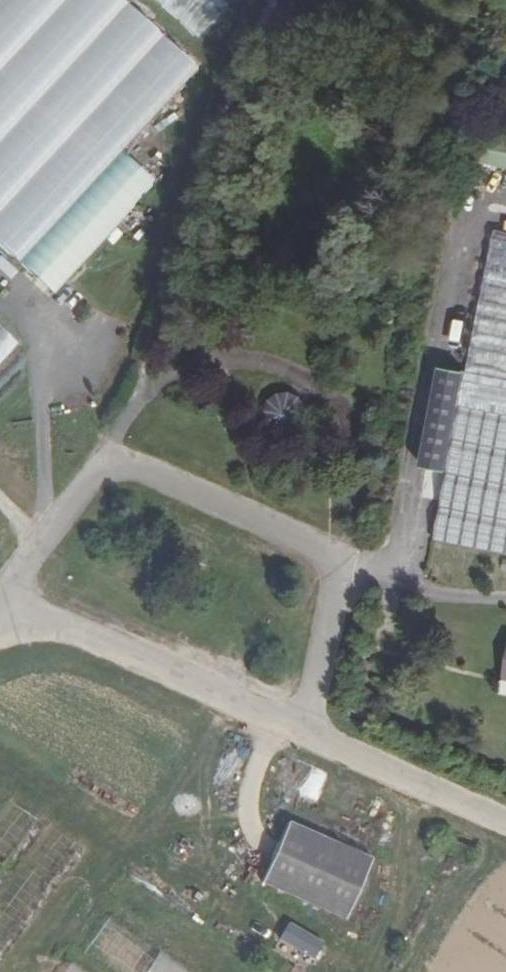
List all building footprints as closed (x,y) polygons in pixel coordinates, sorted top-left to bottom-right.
[(57,290),(155,185),(119,152),(200,66),(128,0),(0,0),(0,238),(57,290)] [(202,37),(229,6),(222,0),(160,0),(202,37)] [(467,130),(461,158),(505,167),(505,137),(467,130)] [(495,230),(435,540),(505,554),(505,232),(495,230)] [(18,343),(0,326),(0,362),(18,343)] [(305,409),(302,404),(298,398),(289,394),(280,396),(274,401),(270,406),(269,410),(269,417),(270,422),(273,428),(283,433),(288,432),(294,431),(298,428),(303,423),(305,416),(305,409)] [(369,858),(288,821),(261,882),(344,918),(369,858)] [(451,852),(457,844),(443,838),(438,846),(451,852)] [(465,858),(469,849),(457,844),(451,852),(465,858)] [(192,969),(142,940),(122,971),(191,971),(192,969)] [(70,961),(63,971),(88,971),(70,961)]
